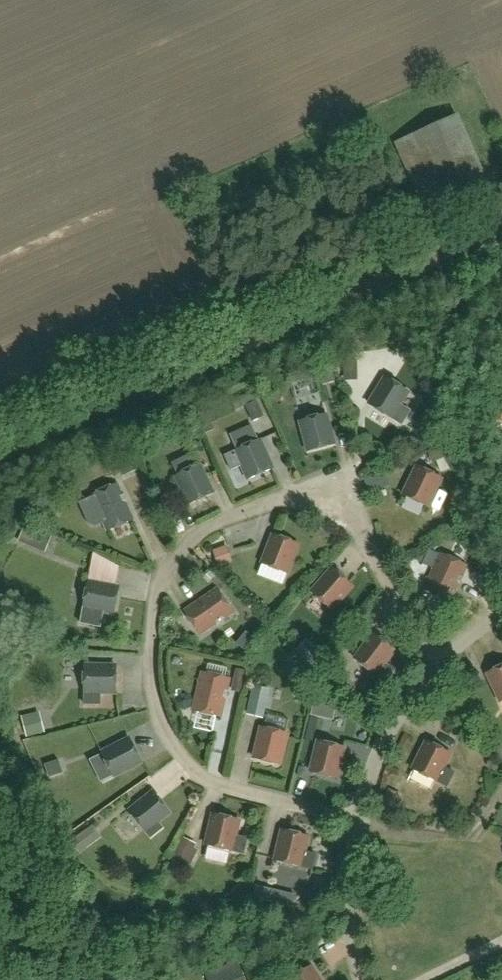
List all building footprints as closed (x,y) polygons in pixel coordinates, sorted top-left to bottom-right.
[(421,201),(476,177),(450,118),(395,143),(421,201)] [(402,425),(411,411),(400,405),(409,392),(386,378),(369,405),(402,425)] [(309,452),(334,445),(326,414),(301,421),(309,452)] [(259,440),(252,424),(231,434),(238,450),(225,456),(232,470),(242,465),(249,480),(273,469),(260,440),(259,440)] [(137,470),(128,450),(115,456),(113,453),(102,458),(111,477),(121,473),(123,476),(137,470)] [(190,505),(213,494),(200,465),(176,476),(190,505)] [(428,507),(441,478),(418,467),(404,495),(428,507)] [(108,531),(133,520),(117,484),(92,495),(108,531)] [(287,574),(298,544),(274,535),(263,564),(287,574)] [(422,563),(433,568),(439,554),(429,549),(422,563)] [(97,574),(122,583),(129,563),(105,554),(97,574)] [(450,601),(467,565),(442,554),(425,590),(450,601)] [(334,612),(356,587),(331,566),(310,591),(334,612)] [(120,588),(89,582),(80,624),(101,628),(104,612),(115,614),(120,588)] [(200,634),(233,612),(218,589),(185,611),(200,634)] [(386,682),(396,670),(386,662),(395,650),(374,634),(355,659),(386,682)] [(315,666),(325,655),(316,647),(306,658),(315,666)] [(116,693),(117,666),(85,666),(84,704),(101,705),(101,693),(116,693)] [(501,702),(501,667),(488,673),(501,702)] [(230,677),(201,671),(192,711),(197,712),(216,716),(222,717),(230,677)] [(317,695),(312,715),(333,719),(335,709),(317,695)] [(280,765),(288,734),(262,728),(255,758),(280,765)] [(114,777),(142,762),(130,739),(102,753),(114,777)] [(337,778),(344,748),(319,741),(311,772),(337,778)] [(448,787),(455,773),(444,767),(451,753),(427,742),(413,770),(448,787)] [(151,838),(164,828),(159,822),(171,812),(154,792),(129,811),(151,838)] [(244,854),(248,838),(236,835),(239,820),(214,814),(207,845),(244,854)] [(313,870),(317,854),(305,851),(309,836),(283,830),(275,861),(313,870)] [(238,962),(222,968),(227,979),(237,979),(244,977),(238,962)] [(311,966),(290,979),(320,979),(311,966)]
